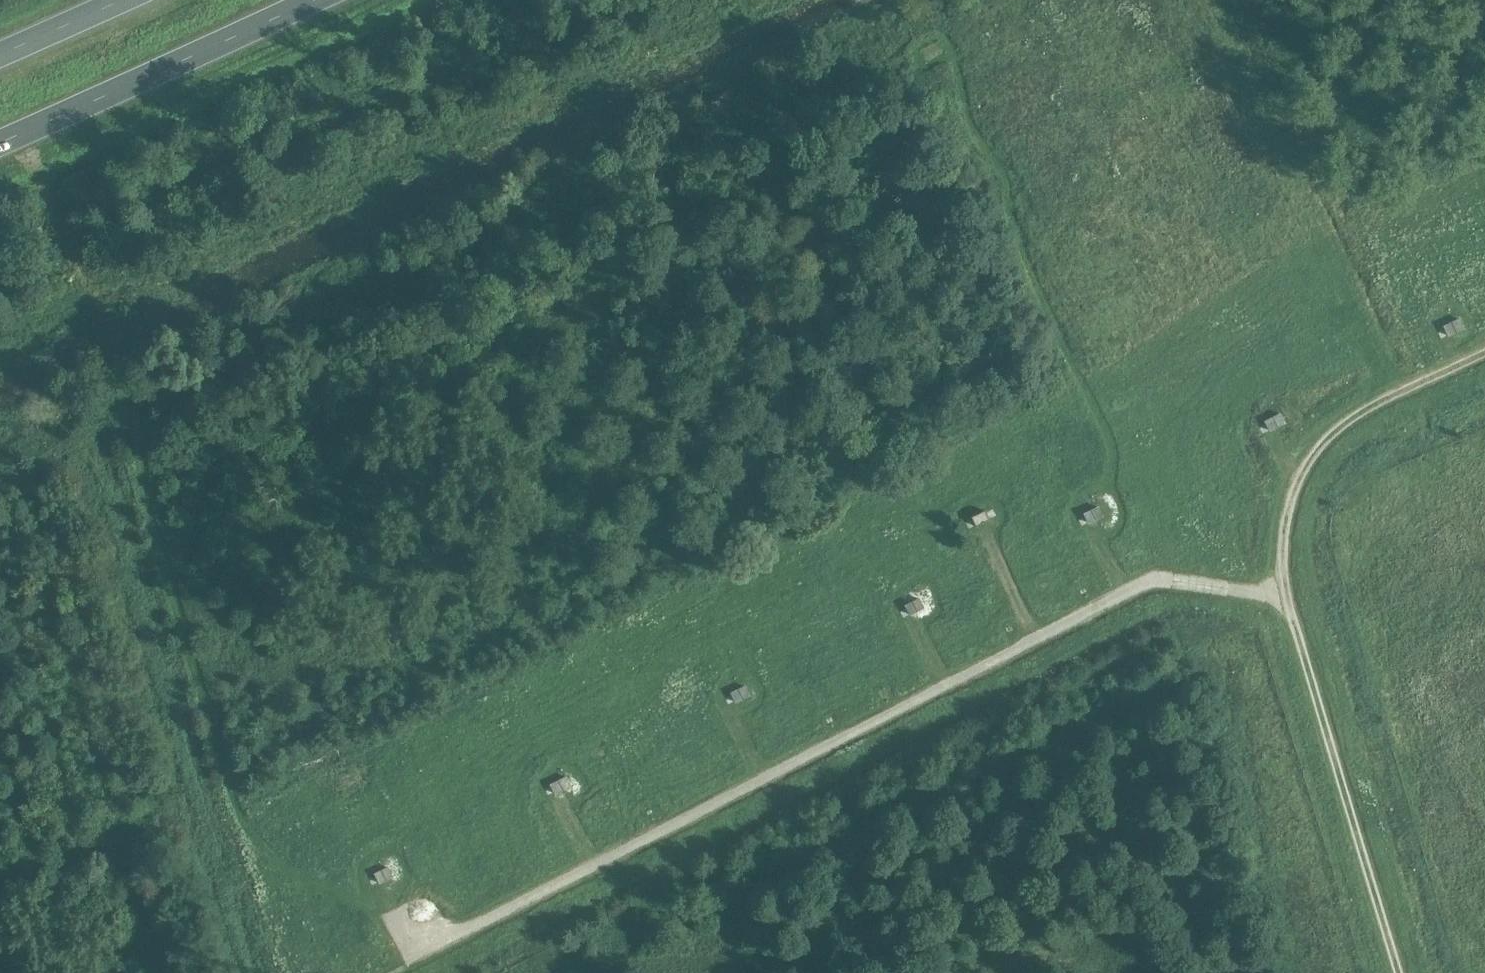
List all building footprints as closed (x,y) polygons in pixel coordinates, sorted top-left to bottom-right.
[(1449,336),(1450,335),(1464,328),(1459,319),(1444,326),(1449,336)] [(1265,421),(1270,431),(1285,423),(1280,413),(1265,421)] [(1103,517),(1098,507),(1085,514),(1087,518),(1089,523),(1103,517)] [(985,511),(972,517),(976,527),(990,520),(985,511)] [(908,610),(911,615),(924,608),(919,599),(908,604),(906,606),(908,610)] [(732,693),(733,696),(737,703),(750,696),(745,686),(732,693)] [(552,787),(556,794),(571,787),(566,777),(554,784),(551,785),(552,787)] [(377,878),(379,882),(380,883),(383,882),(393,877),(388,867),(375,874),(377,878)]
